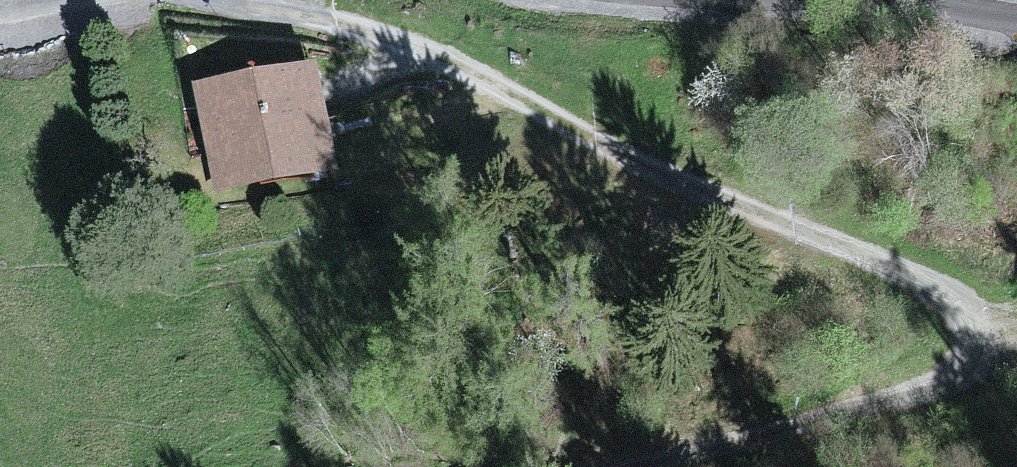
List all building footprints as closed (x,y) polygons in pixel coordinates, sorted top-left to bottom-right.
[(319,70),(195,98),(218,203),(342,176),(319,70)]
